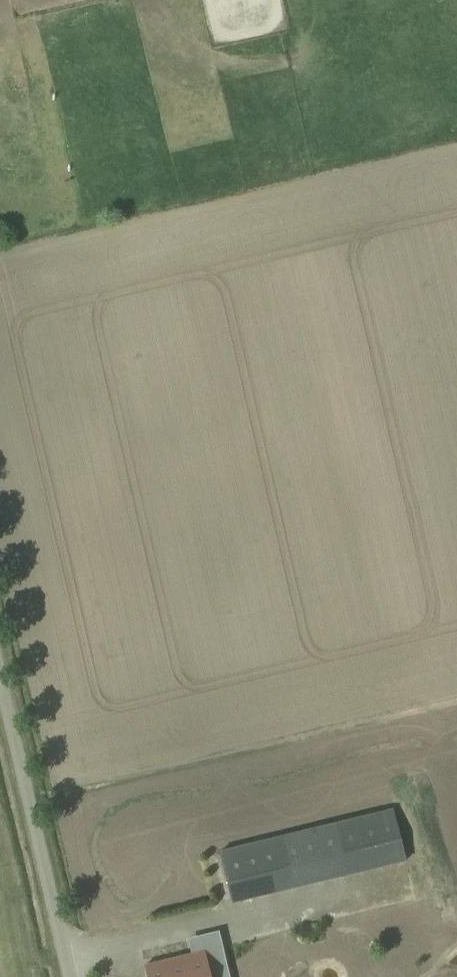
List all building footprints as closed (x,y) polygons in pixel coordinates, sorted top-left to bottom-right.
[(288,889),(276,838),(219,852),(231,903),(288,889)] [(205,951),(145,966),(147,976),(211,976),(205,951)]
